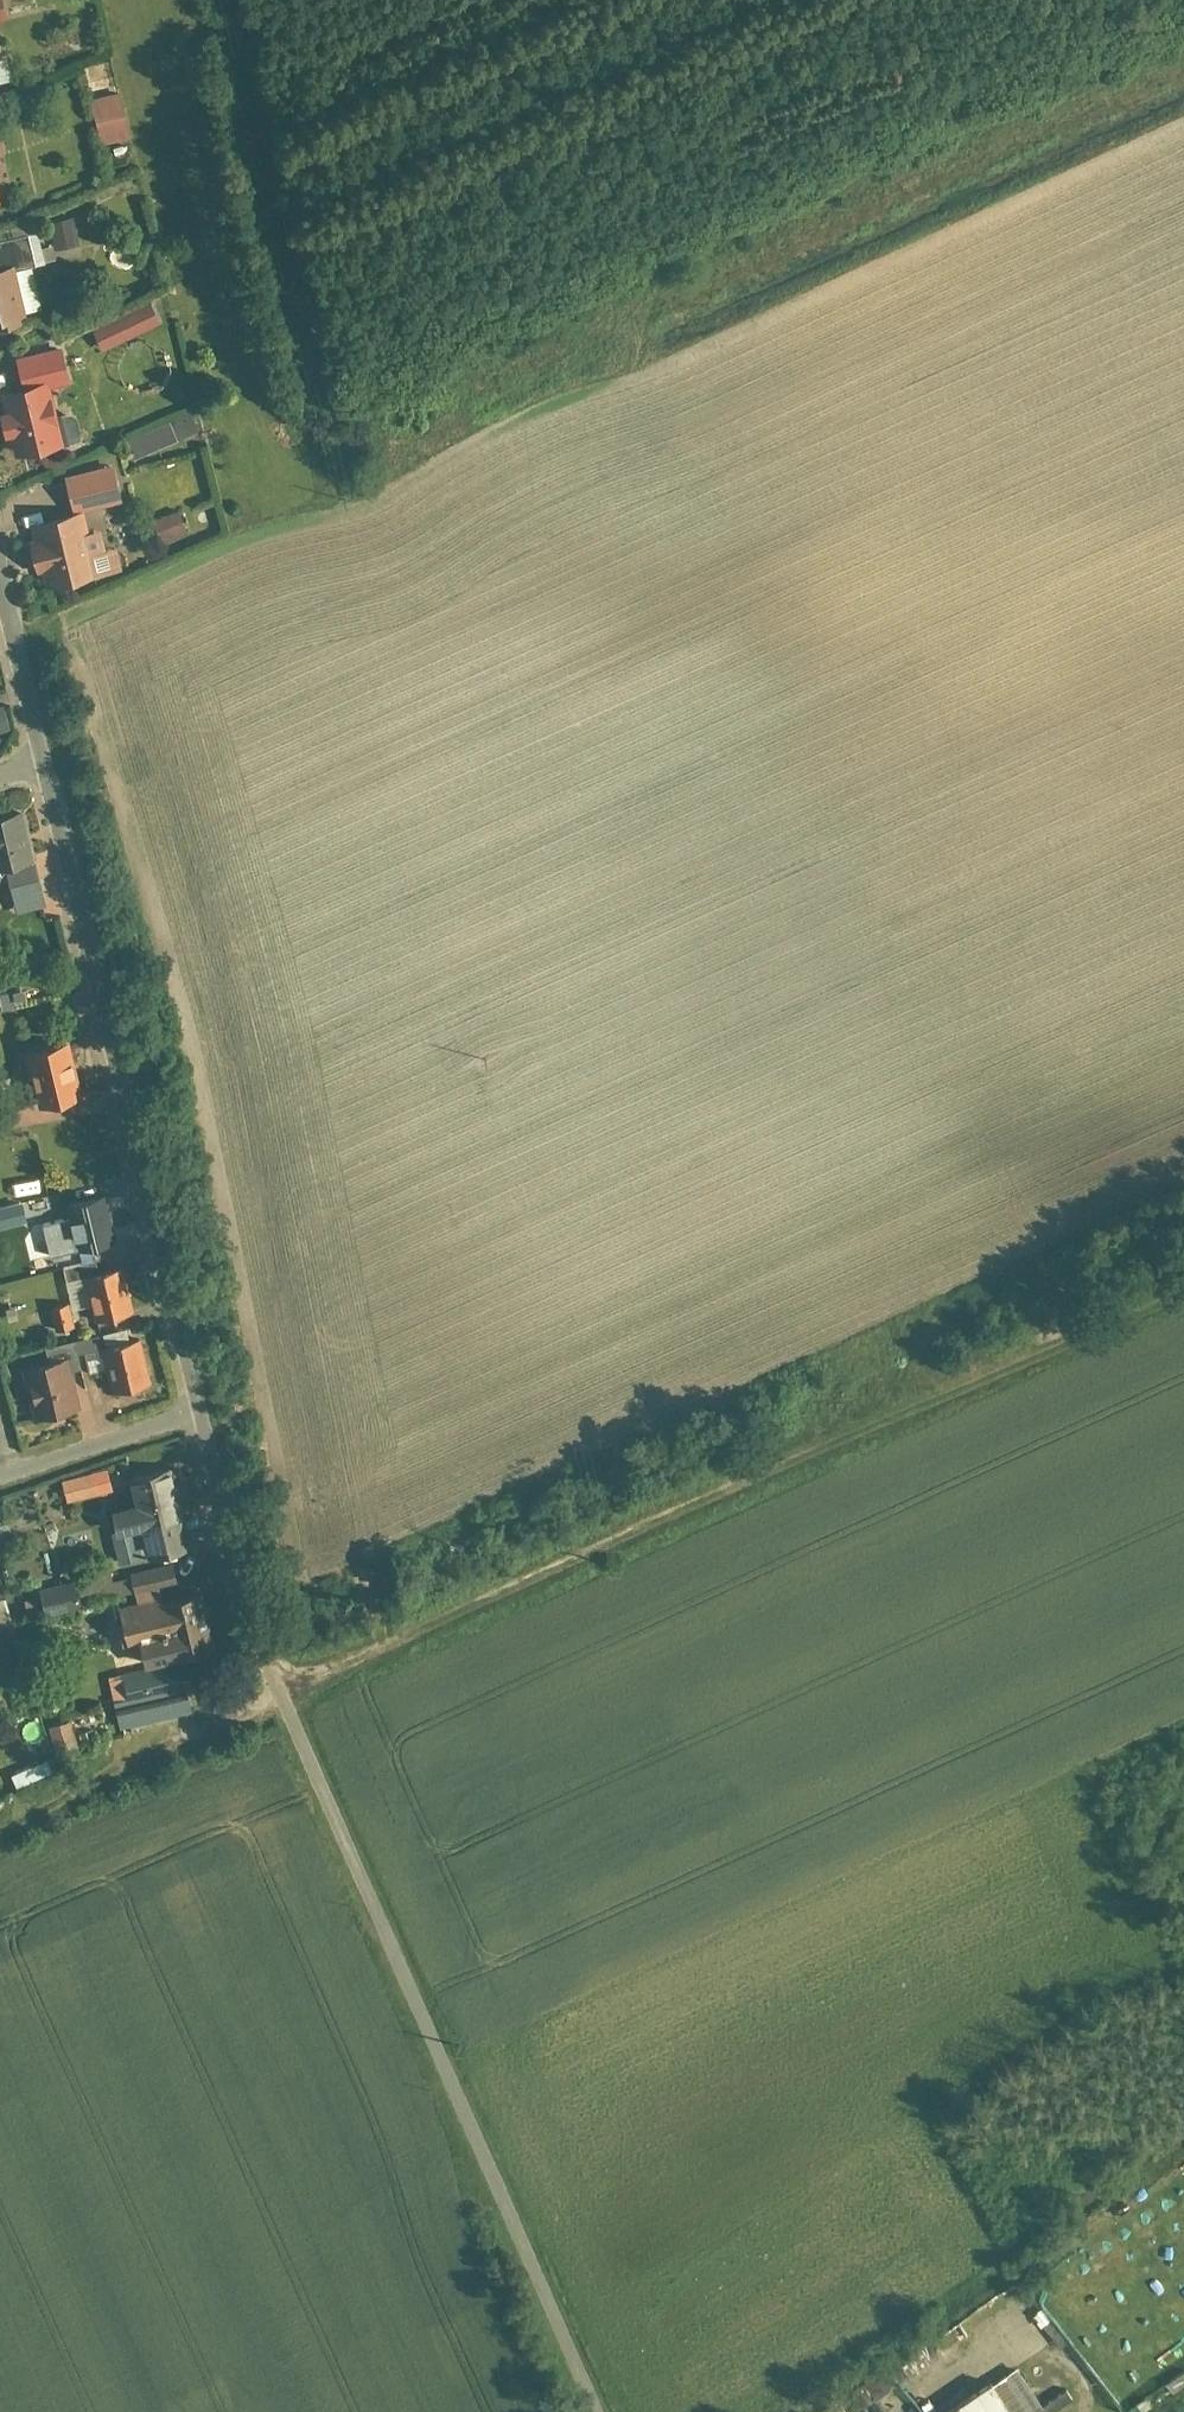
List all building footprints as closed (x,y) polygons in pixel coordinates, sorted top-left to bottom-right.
[(14,21),(8,0),(0,0),(0,25),(14,21)] [(124,94),(98,101),(111,149),(137,142),(124,94)] [(55,225),(60,254),(86,249),(81,220),(55,225)] [(0,276),(0,328),(36,320),(25,270),(0,276)] [(101,325),(112,349),(172,323),(161,299),(101,325)] [(70,349),(20,362),(28,393),(78,380),(70,349)] [(62,388),(10,400),(24,461),(76,448),(62,388)] [(133,445),(141,466),(186,447),(178,426),(133,445)] [(71,479),(80,517),(131,506),(122,468),(71,479)] [(155,521),(164,550),(193,540),(183,512),(155,521)] [(95,520),(38,531),(51,595),(107,584),(95,520)] [(18,731),(14,705),(0,707),(0,734),(18,731)] [(26,808),(0,815),(0,880),(42,869),(26,808)] [(38,1105),(83,1093),(69,1038),(23,1050),(38,1105)] [(79,1248),(119,1237),(108,1192),(67,1203),(79,1248)] [(40,1258),(58,1253),(52,1230),(34,1235),(40,1258)] [(84,1275),(96,1319),(136,1309),(124,1264),(84,1275)] [(58,1329),(77,1324),(70,1300),(52,1305),(58,1329)] [(92,1373),(111,1368),(105,1345),(102,1332),(82,1337),(92,1373)] [(111,1368),(117,1391),(155,1381),(143,1335),(105,1345),(111,1368)] [(25,1366),(37,1417),(83,1406),(70,1355),(25,1366)] [(191,1544),(176,1466),(131,1475),(136,1499),(110,1504),(115,1531),(141,1526),(146,1553),(191,1544)] [(65,1479),(70,1500),(99,1493),(94,1472),(65,1479)] [(130,1569),(135,1591),(160,1585),(181,1580),(176,1558),(130,1569)] [(43,1585),(48,1611),(85,1603),(80,1577),(43,1585)] [(135,1591),(138,1603),(163,1597),(160,1585),(135,1591)] [(139,1647),(144,1667),(179,1659),(221,1649),(206,1587),(163,1597),(138,1603),(118,1608),(128,1649),(139,1647)] [(129,1697),(185,1684),(179,1659),(144,1667),(123,1672),(129,1697)] [(116,1700),(123,1726),(191,1710),(185,1684),(129,1697),(116,1700)] [(63,1747),(85,1744),(82,1721),(60,1724),(63,1747)] [(25,1784),(62,1772),(58,1760),(21,1772),(25,1784)] [(887,2371),(897,2388),(944,2360),(934,2343),(887,2371)] [(997,2384),(954,2411),(1015,2411),(997,2384)]
